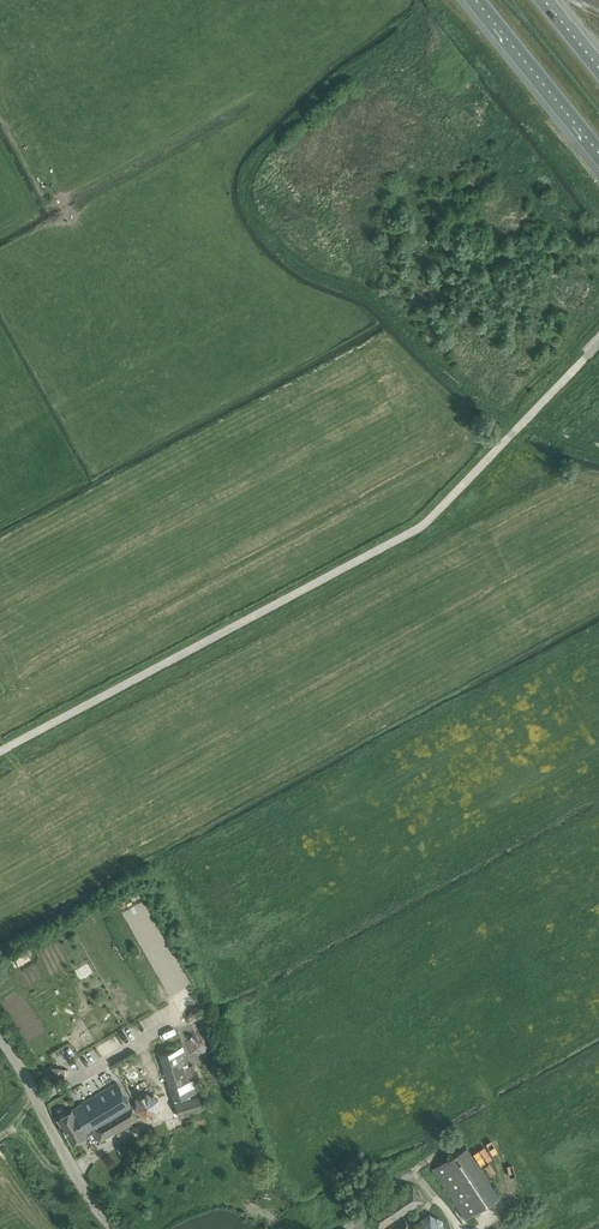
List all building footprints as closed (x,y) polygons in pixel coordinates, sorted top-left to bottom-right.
[(160,1054),(174,1101),(197,1094),(193,1079),(197,1078),(193,1065),(189,1066),(183,1047),(160,1054)] [(90,1099),(71,1110),(57,1119),(71,1144),(93,1131),(100,1142),(138,1119),(131,1108),(132,1108),(117,1083),(90,1099)] [(159,1099),(147,1091),(135,1098),(135,1112),(146,1119),(158,1113),(159,1099)] [(179,1117),(202,1110),(198,1096),(174,1102),(179,1117)] [(498,1196),(467,1147),(433,1169),(465,1218),(498,1196)] [(377,1211),(370,1216),(378,1228),(411,1228),(402,1215),(422,1202),(411,1184),(375,1208),(377,1211)] [(373,1194),(367,1186),(357,1192),(363,1201),(373,1194)] [(349,1216),(357,1211),(350,1199),(342,1205),(349,1216)] [(443,1221),(430,1215),(419,1222),(419,1228),(443,1228),(443,1221)]
